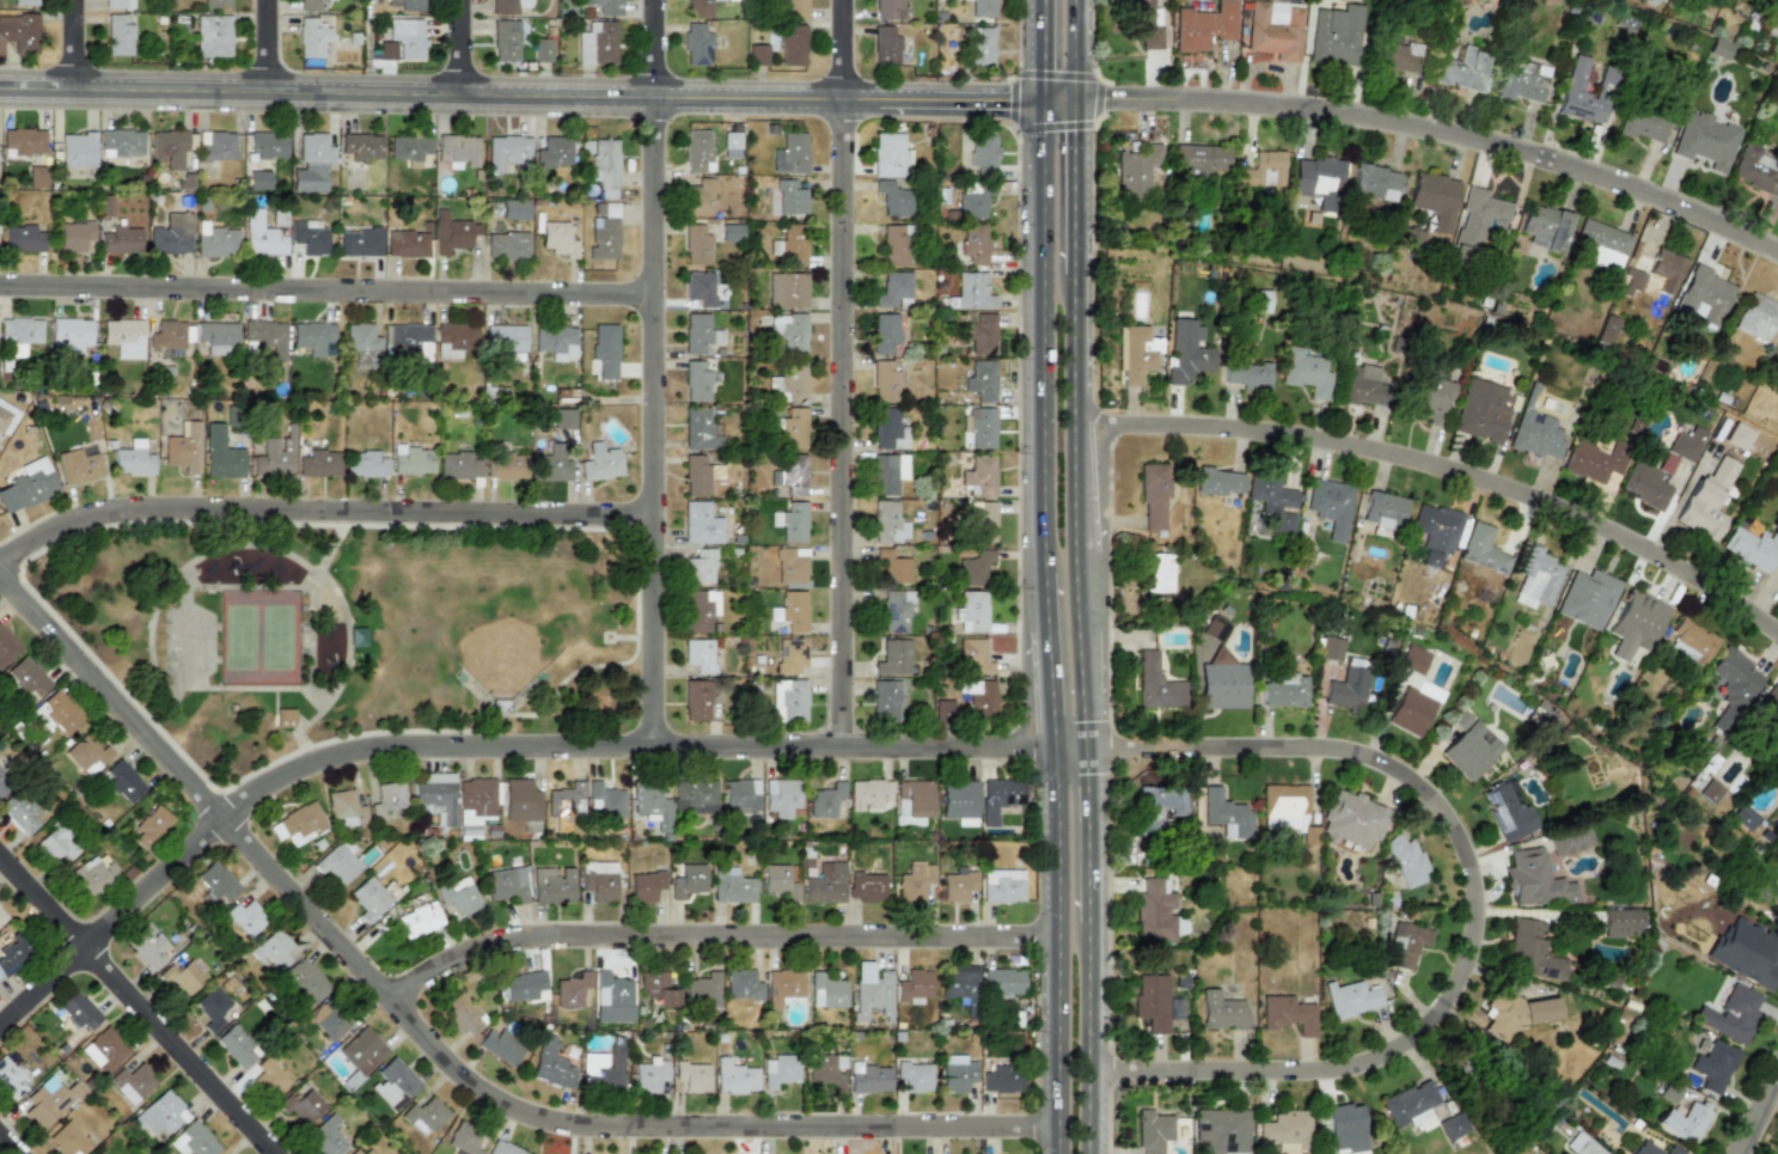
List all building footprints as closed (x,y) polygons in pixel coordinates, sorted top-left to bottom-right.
[(135,9),(135,0),(105,0),(105,9),(135,9)] [(203,8),(230,8),(230,0),(203,0),(203,8)] [(300,11),(326,12),(326,0),(300,0),(300,11)] [(388,12),(425,10),(424,0),(387,0),(388,12)] [(492,14),(516,14),(516,0),(492,0),(492,14)] [(583,5),(599,5),(599,15),(620,16),(621,0),(583,0),(583,5)] [(686,17),(711,18),(711,0),(724,1),(724,0),(686,0),(686,17)] [(807,0),(782,0),(782,20),(806,20),(807,0)] [(900,20),(901,0),(875,0),(875,20),(900,20)] [(996,0),(961,0),(961,1),(971,1),(971,18),(996,17),(996,0)] [(1162,50),(1161,8),(1153,8),(1153,0),(1122,0),(1122,13),(1131,13),(1132,30),(1141,30),(1142,51),(1162,50)] [(1249,2),(1247,51),(1276,53),(1275,62),(1299,63),(1302,5),(1249,2)] [(1314,9),(1309,62),(1358,66),(1363,6),(1345,4),(1344,12),(1314,9)] [(132,55),(132,25),(126,25),(125,14),(107,15),(108,56),(132,55)] [(2,57),(2,41),(14,41),(14,52),(31,52),(31,40),(38,40),(38,16),(0,16),(0,57),(2,57)] [(196,57),(230,57),(231,16),(196,16),(196,57)] [(299,58),(323,58),(323,42),(330,42),(330,19),(299,18),(299,58)] [(388,19),(387,43),(399,43),(399,60),(423,60),(423,19),(388,19)] [(518,62),(519,32),(511,32),(511,21),(494,21),(493,61),(518,62)] [(577,64),(616,64),(617,22),(588,21),(588,32),(578,32),(577,64)] [(704,24),(685,23),(685,65),(710,65),(711,33),(704,33),(704,24)] [(780,66),(805,66),(804,25),(786,25),(786,35),(780,35),(780,66)] [(899,66),(898,36),(893,36),(893,27),(873,27),(874,66),(899,66)] [(969,66),(994,65),(993,28),(968,29),(969,66)] [(534,62),(551,62),(551,40),(535,39),(534,62)] [(1734,45),(1713,39),(1709,55),(1729,61),(1734,45)] [(1421,43),(1378,44),(1379,70),(1404,69),(1404,87),(1422,87),(1421,43)] [(767,66),(768,46),(750,45),(749,65),(767,66)] [(1483,92),(1490,51),(1463,46),(1460,62),(1437,58),(1433,83),(1483,92)] [(1495,96),(1511,101),(1513,96),(1544,105),(1551,83),(1504,68),(1495,96)] [(1670,120),(1625,106),(1616,134),(1633,139),(1634,135),(1662,144),(1670,120)] [(1724,176),(1740,129),(1686,111),(1671,155),(1689,161),(1691,155),(1711,162),(1708,170),(1724,176)] [(2,128),(1,148),(12,148),(12,154),(43,155),(44,129),(2,128)] [(99,130),(100,157),(142,155),(141,130),(99,130)] [(151,161),(165,161),(165,171),(182,170),(181,149),(187,149),(187,130),(149,132),(151,161)] [(710,130),(684,130),(685,172),(710,171),(710,130)] [(197,160),(232,160),(233,132),(207,132),(206,145),(197,145),(197,160)] [(286,158),(286,133),(249,132),(249,147),(255,147),(255,158),(286,158)] [(771,149),(771,173),(806,172),(805,132),(781,133),(782,148),(771,149)] [(60,133),(60,166),(93,166),(94,134),(60,133)] [(325,164),(334,164),(334,146),(326,146),(326,133),(300,133),(299,169),(292,169),(291,191),(325,191),(325,164)] [(722,158),(739,158),(739,133),(722,133),(722,158)] [(873,177),(904,176),(903,133),(873,134),(873,177)] [(340,153),(350,153),(350,159),(380,159),(381,134),(341,134),(340,153)] [(390,135),(390,161),(420,163),(420,154),(430,154),(432,136),(390,135)] [(463,169),(463,166),(478,166),(477,135),(436,136),(438,161),(446,161),(447,169),(463,169)] [(530,136),(488,136),(487,172),(511,172),(511,164),(528,164),(530,136)] [(543,136),(543,149),(534,148),(534,166),(569,166),(570,136),(543,136)] [(996,169),(995,136),(970,136),(970,169),(996,169)] [(598,199),(617,199),(617,139),(591,139),(591,181),(598,181),(598,199)] [(1117,151),(1116,195),(1149,196),(1150,165),(1162,166),(1162,144),(1128,143),(1127,151),(1117,151)] [(1777,197),(1777,175),(1769,172),(1775,156),(1743,144),(1729,179),(1777,197)] [(1228,147),(1174,145),(1173,178),(1207,179),(1207,170),(1227,171),(1228,147)] [(1283,187),(1284,152),(1254,151),(1253,169),(1235,168),(1234,185),(1283,187)] [(1296,156),(1292,192),(1332,197),(1333,186),(1346,188),(1349,162),(1296,156)] [(1400,172),(1356,164),(1351,190),(1374,195),(1374,199),(1394,202),(1400,172)] [(44,165),(26,165),(26,188),(44,188),(44,165)] [(246,189),(269,189),(269,171),(248,171),(246,189)] [(1407,207),(1434,212),(1430,232),(1449,235),(1459,180),(1414,172),(1407,207)] [(179,189),(191,188),(191,173),(178,173),(179,189)] [(716,213),(715,177),(697,178),(697,185),(685,185),(686,213),(716,213)] [(795,179),(777,179),(776,213),(805,213),(806,189),(795,189),(795,179)] [(874,181),(874,193),(882,193),(882,216),(910,215),(909,179),(874,181)] [(959,218),(985,218),(985,195),(992,195),(992,183),(959,183),(959,218)] [(1513,205),(1484,198),(1486,190),(1467,186),(1461,211),(1462,212),(1454,251),(1479,256),(1487,218),(1508,223),(1513,205)] [(501,219),(528,220),(528,200),(501,199),(501,219)] [(617,202),(593,203),(593,216),(591,216),(591,246),(587,246),(588,260),(618,258),(617,202)] [(1571,215),(1528,203),(1520,232),(1530,235),(1527,244),(1559,254),(1571,215)] [(470,248),(470,234),(478,234),(478,220),(446,220),(446,208),(433,208),(434,256),(447,256),(447,249),(470,248)] [(244,255),(285,254),(285,236),(275,236),(275,228),(261,228),(261,212),(243,212),(244,255)] [(148,252),(189,254),(190,213),(165,213),(165,227),(148,227),(148,252)] [(1619,269),(1631,236),(1582,218),(1570,250),(1619,269)] [(195,256),(237,257),(237,228),(206,228),(206,221),(196,220),(195,256)] [(303,227),(303,220),(289,220),(289,244),(301,244),(301,255),(325,255),(325,227),(303,227)] [(93,222),(59,222),(57,251),(83,252),(83,240),(92,240),(93,222)] [(576,258),(576,240),(568,240),(568,222),(542,222),(540,249),(550,249),(550,254),(563,254),(563,258),(576,258)] [(721,225),(721,242),(741,242),(741,224),(721,225)] [(882,267),(910,265),(909,224),(882,225),(882,267)] [(4,250),(44,251),(44,226),(4,225),(4,250)] [(684,264),(709,265),(710,234),(703,234),(703,225),(685,225),(684,264)] [(967,265),(985,265),(985,225),(960,225),(961,256),(967,255),(967,265)] [(99,232),(99,252),(140,252),(139,226),(109,226),(109,232),(99,232)] [(769,239),(769,255),(782,255),(782,265),(805,265),(805,227),(782,226),(781,239),(769,239)] [(340,230),(338,256),(380,256),(380,230),(340,230)] [(427,256),(427,231),(386,231),(385,256),(427,256)] [(528,232),(487,232),(485,258),(527,258),(528,232)] [(1685,259),(1656,249),(1647,274),(1626,267),(1617,293),(1629,297),(1631,291),(1640,294),(1643,285),(1672,295),(1685,259)] [(1733,285),(1707,276),(1710,269),(1690,263),(1673,312),(1689,318),(1690,315),(1719,325),(1733,285)] [(894,309),(910,309),(910,270),(882,271),(882,294),(874,294),(874,307),(894,306),(894,309)] [(684,300),(697,300),(697,307),(714,307),(714,273),(684,271),(684,300)] [(957,298),(948,298),(948,309),(995,307),(994,294),(986,294),(985,271),(957,273),(957,298)] [(768,307),(806,307),(807,273),(769,273),(768,307)] [(1750,292),(1732,328),(1764,344),(1771,330),(1776,332),(1777,329),(1777,306),(1750,292)] [(709,313),(683,313),(684,354),(704,354),(704,343),(709,343),(709,313)] [(769,337),(782,337),(781,354),(805,354),(806,315),(770,313),(769,337)] [(873,355),(892,354),(892,343),(899,343),(898,313),(873,313),(873,355)] [(995,313),(970,313),(969,354),(995,355),(995,313)] [(1622,321),(1606,315),(1596,341),(1611,347),(1622,321)] [(91,319),(50,318),(50,354),(81,354),(81,344),(91,344),(91,319)] [(115,358),(141,359),(142,319),(102,319),(102,344),(116,344),(115,358)] [(184,320),(157,320),(157,332),(148,332),(148,354),(170,354),(170,349),(184,348),(184,320)] [(1166,386),(1192,387),(1192,370),(1215,370),(1215,349),(1200,349),(1201,321),(1171,320),(1170,357),(1166,357),(1166,386)] [(271,361),(285,361),(285,322),(243,322),(243,349),(271,349),(271,361)] [(206,355),(237,355),(237,323),(196,323),(196,341),(206,340),(206,355)] [(292,348),(307,348),(307,356),(332,358),(334,323),(292,323),(292,348)] [(380,337),(373,337),(372,323),(344,324),(346,352),(353,350),(354,368),(375,368),(375,359),(380,359),(380,337)] [(436,359),(460,358),(460,349),(476,349),(476,323),(435,324),(436,359)] [(430,325),(384,324),(383,361),(429,361),(430,325)] [(616,379),(616,324),(592,324),(591,360),(597,360),(597,379),(616,379)] [(525,352),(525,325),(485,325),(485,350),(525,352)] [(533,350),(550,350),(550,361),(564,362),(564,356),(575,356),(575,326),(534,325),(533,350)] [(1140,386),(1141,371),(1156,371),(1156,351),(1145,350),(1145,327),(1119,327),(1118,386),(1140,386)] [(1281,384),(1311,387),(1309,399),(1328,401),(1331,373),(1324,372),(1327,352),(1285,348),(1281,384)] [(898,402),(899,371),(892,371),(892,361),(873,360),(873,401),(898,402)] [(994,360),(971,360),(970,375),(964,375),(964,391),(976,391),(976,402),(994,402),(994,360)] [(703,361),(684,361),(685,401),(709,401),(709,371),(703,371),(703,361)] [(1270,391),(1271,365),(1224,363),(1224,383),(1242,384),(1242,390),(1270,391)] [(768,375),(766,391),(778,391),(778,399),(806,399),(806,365),(782,365),(782,377),(768,375)] [(1341,402),(1378,405),(1380,370),(1344,368),(1341,402)] [(1453,384),(1425,375),(1412,415),(1427,420),(1426,423),(1439,427),(1453,384)] [(1452,431),(1500,444),(1514,392),(1465,379),(1452,431)] [(20,411),(0,400),(0,432),(6,435),(20,411)] [(806,447),(805,407),(786,408),(786,417),(770,417),(771,432),(782,432),(782,448),(806,447)] [(1533,411),(1521,407),(1508,446),(1556,462),(1568,429),(1531,416),(1533,411)] [(554,429),(574,428),(574,408),(552,409),(554,429)] [(874,448),(908,447),(908,439),(897,439),(896,408),(873,408),(874,448)] [(971,448),(995,448),(994,408),(964,408),(964,432),(970,432),(971,448)] [(183,465),(183,472),(198,474),(200,420),(181,420),(179,436),(164,436),(163,465),(183,465)] [(1754,431),(1734,421),(1723,442),(1743,452),(1754,431)] [(204,476),(243,477),(244,448),(224,448),(224,423),(206,422),(204,476)] [(1666,452),(1692,464),(1707,432),(1693,426),(1688,437),(1676,431),(1666,452)] [(259,475),(292,476),(293,438),(279,438),(279,436),(261,436),(259,475)] [(114,448),(112,474),(153,474),(153,454),(143,454),(143,439),(129,439),(129,450),(114,448)] [(588,460),(580,460),(580,480),(622,477),(621,448),(600,450),(600,441),(588,441),(588,460)] [(1561,470),(1603,485),(1607,472),(1617,476),(1628,447),(1613,442),(1608,454),(1571,442),(1561,470)] [(392,474),(432,474),(433,447),(392,446),(392,474)] [(54,453),(62,486),(103,476),(97,452),(81,456),(79,448),(54,453)] [(298,476),(340,476),(340,450),(308,451),(308,456),(298,456),(298,476)] [(386,458),(377,458),(377,451),(346,451),(346,476),(386,476),(386,458)] [(481,459),(470,459),(470,453),(439,452),(439,477),(479,478),(481,459)] [(485,478),(526,478),(526,453),(485,453),(485,478)] [(2,515),(59,491),(43,454),(19,465),(23,476),(0,486),(0,510),(2,515)] [(708,454),(684,454),(685,495),(709,495),(708,454)] [(906,454),(873,454),(873,495),(897,495),(897,480),(908,480),(906,454)] [(1672,487),(1657,481),(1661,472),(1649,467),(1651,462),(1635,455),(1619,492),(1662,510),(1672,487)] [(1715,541),(1726,516),(1715,511),(1736,463),(1719,455),(1709,480),(1696,474),(1675,523),(1715,541)] [(995,495),(994,456),(970,456),(970,470),(963,471),(963,495),(995,495)] [(787,495),(805,495),(805,457),(778,457),(778,486),(787,486),(787,495)] [(1142,531),(1164,530),(1164,498),(1168,498),(1168,464),(1140,464),(1142,531)] [(1196,493),(1242,495),(1243,471),(1197,469),(1196,493)] [(1293,534),(1295,514),(1280,513),(1280,507),(1296,509),(1297,491),(1278,489),(1279,474),(1250,471),(1247,500),(1261,501),(1260,513),(1270,514),(1269,531),(1293,534)] [(1343,544),(1353,486),(1311,478),(1305,514),(1331,519),(1326,541),(1343,544)] [(1361,522),(1375,525),(1374,529),(1398,534),(1406,499),(1367,491),(1361,522)] [(683,543),(722,543),(722,518),(709,518),(709,501),(684,500),(683,543)] [(805,542),(805,502),(786,501),(786,512),(770,511),(770,526),(781,526),(781,542),(805,542)] [(874,542),(909,542),(909,520),(898,521),(898,501),(873,501),(874,542)] [(994,543),(996,502),(971,501),(970,542),(994,543)] [(1410,530),(1425,535),(1421,548),(1426,549),(1421,565),(1438,570),(1443,553),(1450,555),(1462,514),(1418,502),(1410,530)] [(1459,560),(1506,574),(1513,552),(1488,545),(1493,527),(1471,521),(1459,560)] [(1768,574),(1777,554),(1777,539),(1760,531),(1757,538),(1732,526),(1720,551),(1768,574)] [(1518,573),(1522,575),(1512,602),(1532,609),(1534,602),(1548,607),(1562,568),(1550,563),(1552,558),(1540,553),(1541,548),(1529,543),(1518,573)] [(713,548),(696,548),(696,558),(683,558),(684,582),(714,582),(713,548)] [(777,569),(777,584),(806,584),(806,549),(772,548),(771,569),(777,569)] [(910,582),(909,548),(874,549),(875,563),(882,562),(882,582),(910,582)] [(994,562),(994,549),(974,549),(976,558),(957,558),(958,585),(985,585),(984,562),(994,562)] [(1171,593),(1172,554),(1147,553),(1146,592),(1171,593)] [(1620,582),(1590,569),(1586,577),(1572,571),(1554,614),(1599,632),(1620,582)] [(684,588),(683,631),(709,633),(709,613),(716,613),(717,590),(684,588)] [(1646,654),(1668,608),(1630,589),(1608,633),(1618,638),(1609,656),(1625,663),(1632,647),(1646,654)] [(882,633),(909,633),(910,591),(882,590),(882,633)] [(768,607),(768,622),(786,622),(786,631),(806,631),(806,591),(781,591),(781,607),(768,607)] [(985,592),(959,592),(959,607),(953,607),(953,622),(959,622),(959,631),(986,631),(985,592)] [(1219,644),(1230,624),(1212,614),(1201,633),(1219,644)] [(1669,647),(1701,667),(1718,640),(1680,617),(1669,634),(1675,638),(1669,647)] [(0,625),(0,668),(22,647),(0,625)] [(365,646),(365,627),(349,628),(349,646),(365,646)] [(1317,659),(1340,662),(1343,640),(1321,637),(1317,659)] [(684,664),(695,664),(695,673),(713,673),(713,639),(683,640),(684,664)] [(776,673),(796,673),(798,666),(805,666),(805,639),(777,639),(776,673)] [(881,661),(873,663),(873,674),(909,673),(909,639),(881,640),(881,661)] [(985,639),(958,639),(958,665),(976,665),(974,673),(994,673),(994,660),(985,660),(985,639)] [(1421,675),(1430,654),(1406,644),(1397,665),(1421,675)] [(1708,673),(1727,684),(1712,711),(1734,724),(1764,673),(1723,649),(1708,673)] [(1183,682),(1158,681),(1158,650),(1139,650),(1138,707),(1183,708),(1183,682)] [(49,685),(26,653),(5,670),(23,694),(30,689),(35,696),(49,685)] [(1200,709),(1247,709),(1247,665),(1200,665),(1200,709)] [(1323,703),(1362,709),(1368,670),(1344,666),(1341,683),(1327,681),(1323,703)] [(1396,667),(1390,680),(1438,702),(1444,690),(1396,667)] [(1262,683),(1262,707),(1306,707),(1306,675),(1280,675),(1280,683),(1262,683)] [(710,721),(711,679),(684,679),(683,720),(710,721)] [(771,720),(805,721),(806,679),(771,679),(771,720)] [(898,679),(872,680),(872,720),(899,719),(898,679)] [(994,679),(957,680),(957,692),(969,692),(969,713),(995,713),(994,679)] [(1776,682),(1758,703),(1775,718),(1764,730),(1777,743),(1777,684),(1776,682)] [(1435,702),(1403,687),(1386,724),(1418,738),(1435,702)] [(47,731),(54,725),(63,735),(83,719),(55,689),(29,712),(47,731)] [(934,700),(934,719),(952,720),(952,700),(934,700)] [(275,726),(293,727),(293,709),(275,708),(275,726)] [(1439,753),(1468,782),(1502,749),(1462,708),(1449,720),(1461,732),(1439,753)] [(105,745),(99,750),(85,733),(63,751),(86,777),(114,755),(105,745)] [(127,805),(146,788),(118,758),(100,774),(106,781),(106,782),(127,805)] [(11,783),(0,773),(0,795),(11,783)] [(453,773),(413,773),(413,812),(435,812),(435,826),(453,826),(453,773)] [(1697,793),(1712,806),(1725,791),(1710,778),(1697,793)] [(495,780),(459,779),(458,839),(479,839),(479,816),(494,816),(495,780)] [(503,779),(505,820),(539,820),(539,790),(531,790),(530,779),(503,779)] [(758,780),(723,779),(722,807),(734,808),(734,813),(757,813),(758,780)] [(623,817),(624,789),(600,789),(600,781),(587,780),(587,808),(598,808),(598,817),(623,817)] [(716,781),(673,780),(672,813),(715,814),(716,781)] [(798,807),(798,781),(764,780),(764,811),(772,811),(772,818),(789,819),(790,807),(798,807)] [(849,811),(861,811),(861,810),(882,810),(882,799),(891,799),(891,780),(849,780),(849,811)] [(931,817),(931,780),(894,781),(896,824),(918,824),(918,817),(931,817)] [(980,826),(996,826),(996,806),(1002,806),(1002,795),(1010,795),(1010,805),(1022,805),(1022,781),(982,780),(980,826)] [(375,784),(378,802),(369,804),(372,822),(407,817),(402,781),(375,784)] [(808,817),(835,818),(835,800),(843,800),(844,782),(832,782),(832,789),(808,789),(808,817)] [(941,818),(957,818),(957,826),(976,826),(976,782),(941,782),(941,818)] [(1503,843),(1538,828),(1528,805),(1518,810),(1505,782),(1481,793),(1503,843)] [(1306,830),(1306,785),(1261,786),(1262,830),(1306,830)] [(633,786),(631,813),(646,813),(646,819),(656,820),(656,834),(670,834),(671,799),(660,799),(660,787),(633,786)] [(1203,824),(1222,824),(1222,838),(1251,838),(1251,812),(1244,812),(1244,803),(1221,803),(1221,786),(1203,786),(1203,824)] [(325,793),(330,819),(340,818),(341,826),(366,823),(363,804),(354,805),(352,789),(325,793)] [(1185,817),(1185,789),(1137,789),(1138,830),(1161,829),(1161,808),(1171,808),(1171,817),(1185,817)] [(1367,850),(1370,840),(1377,842),(1388,808),(1332,789),(1321,820),(1326,822),(1319,841),(1332,846),(1335,839),(1367,850)] [(43,816),(12,790),(0,806),(0,814),(28,836),(43,816)] [(328,828),(312,800),(267,824),(276,841),(285,835),(292,847),(328,828)] [(1760,816),(1739,803),(1729,819),(1750,832),(1760,816)] [(133,839),(145,850),(173,819),(155,804),(134,826),(139,831),(133,839)] [(57,855),(66,862),(81,845),(54,822),(32,844),(51,862),(57,855)] [(1548,836),(1555,859),(1594,848),(1588,825),(1548,836)] [(1430,880),(1415,838),(1401,843),(1399,836),(1386,841),(1403,890),(1430,880)] [(325,869),(341,885),(361,867),(338,841),(312,865),(319,874),(325,869)] [(1581,898),(1579,881),(1563,883),(1562,878),(1548,879),(1544,847),(1509,851),(1511,867),(1503,868),(1505,884),(1511,883),(1514,906),(1581,898)] [(110,861),(99,866),(94,856),(67,869),(80,897),(118,878),(110,861)] [(206,889),(197,897),(209,910),(236,885),(212,860),(194,877),(206,889)] [(802,902),(843,903),(843,862),(819,861),(818,878),(802,878),(802,902)] [(933,862),(906,862),(906,874),(898,874),(898,900),(924,900),(925,883),(933,884),(933,862)] [(670,900),(682,899),(682,892),(707,892),(705,863),(678,865),(678,875),(670,875),(670,900)] [(787,865),(762,865),(762,892),(784,892),(784,900),(796,900),(798,884),(787,884),(787,865)] [(488,868),(489,903),(527,902),(526,866),(488,868)] [(713,902),(753,903),(753,877),(737,877),(737,866),(713,866),(713,902)] [(982,902),(1022,902),(1022,869),(982,868),(982,902)] [(532,903),(573,902),(573,872),(532,873),(532,903)] [(664,889),(664,872),(629,872),(629,902),(655,902),(654,890),(664,889)] [(884,873),(848,873),(849,902),(885,902),(884,873)] [(976,891),(976,874),(941,873),(941,902),(966,902),(966,891),(976,891)] [(389,880),(381,887),(368,874),(348,893),(363,910),(358,915),(367,924),(401,892),(389,880)] [(435,889),(441,904),(450,900),(456,917),(482,906),(470,875),(435,889)] [(1136,940),(1174,940),(1174,912),(1175,912),(1175,894),(1167,894),(1167,878),(1142,878),(1142,893),(1136,893),(1136,940)] [(404,939),(442,924),(433,899),(422,903),(420,894),(407,899),(411,911),(396,917),(404,939)] [(225,916),(245,939),(265,920),(245,897),(225,916)] [(1603,938),(1642,938),(1642,910),(1604,909),(1603,938)] [(1548,923),(1513,917),(1504,970),(1565,981),(1568,959),(1543,955),(1548,923)] [(1777,974),(1777,968),(1774,966),(1777,957),(1777,939),(1734,918),(1721,946),(1711,942),(1703,960),(1770,991),(1777,974)] [(154,929),(145,921),(123,944),(153,971),(165,958),(159,952),(164,947),(151,934),(154,929)] [(1433,932),(1396,921),(1388,948),(1396,951),(1392,967),(1410,972),(1418,944),(1429,947),(1433,932)] [(10,939),(0,946),(0,957),(0,977),(31,955),(10,927),(4,932),(10,939)] [(248,950),(255,960),(263,954),(275,971),(289,960),(283,952),(291,946),(277,928),(248,950)] [(330,984),(299,957),(281,977),(312,1005),(330,984)] [(159,972),(183,997),(206,977),(188,958),(175,971),(169,964),(159,972)] [(891,970),(874,970),(874,961),(855,960),(855,1021),(863,1022),(863,1007),(880,1007),(880,1021),(891,1021),(891,970)] [(977,967),(942,966),(942,996),(976,997),(977,967)] [(762,982),(754,982),(754,969),(726,970),(726,999),(762,999),(762,982)] [(897,981),(896,1002),(921,1003),(921,997),(933,997),(933,969),(906,969),(906,981),(897,981)] [(1024,995),(1022,969),(982,970),(983,996),(1024,995)] [(555,979),(555,1007),(581,1006),(581,989),(591,989),(589,970),(578,971),(578,978),(555,979)] [(676,988),(667,989),(667,970),(639,971),(640,997),(647,997),(647,1007),(676,1006),(676,988)] [(720,971),(707,970),(707,979),(684,978),(684,1005),(719,1006),(720,971)] [(768,1008),(778,1008),(778,997),(802,997),(801,970),(766,971),(768,1008)] [(505,1002),(545,999),(543,971),(502,975),(505,1002)] [(631,979),(607,978),(607,971),(595,971),(594,1006),(630,1007),(631,979)] [(821,971),(811,971),(811,1007),(845,1006),(844,979),(823,979),(821,971)] [(1148,1034),(1168,1034),(1167,975),(1135,975),(1135,1018),(1147,1018),(1148,1034)] [(1332,1019),(1382,1008),(1377,986),(1363,989),(1361,981),(1333,987),(1332,981),(1323,983),(1332,1019)] [(1742,1044),(1762,998),(1722,981),(1712,1004),(1722,1009),(1719,1015),(1699,1006),(1692,1023),(1742,1044)] [(194,1002),(201,1009),(198,1010),(208,1020),(203,1026),(210,1034),(224,1022),(219,1016),(222,1013),(221,1012),(231,1002),(213,984),(194,1002)] [(1529,1005),(1499,986),(1481,1014),(1490,1019),(1483,1030),(1504,1044),(1529,1005)] [(84,1033),(102,1018),(73,988),(56,1003),(84,1033)] [(1247,1029),(1246,1002),(1218,1002),(1218,989),(1201,989),(1202,1029),(1247,1029)] [(441,1006),(465,1038),(485,1024),(462,990),(441,1006)] [(305,1015),(330,1043),(352,1024),(326,996),(305,1015)] [(1262,1027),(1297,1027),(1297,1037),(1315,1037),(1314,1004),(1293,1005),(1292,996),(1261,996),(1262,1027)] [(1522,1003),(1525,1024),(1560,1019),(1556,997),(1522,1003)] [(1181,999),(1168,999),(1168,1020),(1181,1020),(1181,999)] [(261,1049),(236,1020),(213,1039),(239,1068),(261,1049)] [(488,1024),(476,1048),(512,1066),(524,1043),(488,1024)] [(80,1049),(93,1038),(92,1036),(97,1032),(98,1033),(106,1025),(130,1050),(104,1075),(80,1049)] [(361,1076),(387,1051),(363,1025),(336,1050),(361,1076)] [(531,1077),(570,1086),(575,1063),(551,1058),(554,1048),(555,1048),(557,1036),(540,1032),(531,1077)] [(1688,1070),(1705,1076),(1700,1089),(1720,1096),(1738,1050),(1710,1039),(1704,1057),(1694,1053),(1688,1070)] [(609,1054),(581,1052),(580,1087),(621,1088),(622,1045),(610,1045),(609,1054)] [(12,1100),(26,1088),(19,1080),(23,1076),(4,1054),(0,1056),(0,1087),(12,1100)] [(941,1092),(966,1092),(966,1082),(976,1082),(974,1061),(965,1061),(965,1054),(941,1055),(941,1092)] [(108,1079),(133,1055),(157,1081),(132,1105),(108,1079)] [(251,1079),(269,1099),(289,1080),(265,1055),(253,1066),(259,1071),(251,1079)] [(386,1106),(402,1093),(405,1098),(420,1085),(393,1055),(374,1071),(380,1079),(369,1088),(386,1106)] [(799,1082),(799,1056),(763,1055),(763,1091),(775,1091),(775,1081),(799,1082)] [(843,1091),(844,1069),(845,1055),(808,1055),(807,1082),(831,1083),(831,1091),(843,1091)] [(758,1067),(728,1067),(728,1056),(716,1056),(716,1092),(758,1092),(758,1067)] [(634,1063),(633,1092),(659,1092),(659,1080),(667,1080),(667,1058),(647,1058),(647,1063),(634,1063)] [(674,1081),(683,1081),(683,1092),(709,1092),(708,1062),(673,1063),(674,1081)] [(904,1093),(931,1092),(930,1062),(896,1063),(896,1079),(904,1079),(904,1093)] [(891,1091),(890,1064),(849,1066),(850,1092),(891,1091)] [(1022,1093),(1022,1070),(991,1069),(991,1073),(982,1071),(980,1092),(1022,1093)] [(13,1109),(49,1075),(57,1083),(59,1082),(74,1099),(41,1130),(35,1123),(33,1124),(23,1112),(32,1104),(30,1103),(18,1113),(13,1109)] [(1394,1130),(1417,1120),(1421,1131),(1435,1125),(1428,1107),(1438,1103),(1428,1079),(1380,1099),(1394,1130)] [(1659,1098),(1675,1104),(1681,1087),(1665,1081),(1659,1098)] [(132,1117),(166,1086),(185,1105),(183,1107),(190,1116),(184,1122),(181,1119),(166,1132),(161,1125),(152,1134),(143,1124),(141,1128),(132,1117)] [(289,1109),(304,1124),(324,1106),(307,1087),(295,1098),(289,1092),(275,1104),(283,1113),(289,1109)] [(410,1103),(399,1116),(408,1124),(414,1118),(429,1132),(448,1112),(429,1095),(417,1109),(410,1103)] [(1654,1126),(1694,1145),(1711,1108),(1690,1099),(1682,1118),(1662,1108),(1654,1126)] [(1333,1153),(1342,1153),(1346,1153),(1367,1153),(1360,1102),(1326,1107),(1333,1153)] [(1205,1142),(1204,1153),(1222,1153),(1222,1143),(1232,1143),(1232,1152),(1249,1153),(1250,1110),(1195,1109),(1194,1141),(1205,1142)] [(1152,1116),(1152,1110),(1137,1110),(1137,1149),(1142,1149),(1142,1153),(1163,1153),(1163,1140),(1172,1140),(1172,1116),(1152,1116)] [(1258,1142),(1276,1141),(1276,1151),(1309,1150),(1308,1111),(1272,1112),(1272,1122),(1258,1123),(1258,1142)] [(348,1144),(331,1126),(337,1121),(330,1112),(304,1136),(320,1153),(337,1153),(348,1144)] [(1467,1131),(1456,1112),(1437,1124),(1448,1142),(1467,1131)] [(220,1148),(213,1153),(196,1153),(194,1152),(191,1153),(189,1149),(184,1153),(180,1153),(169,1142),(181,1131),(179,1130),(193,1118),(198,1124),(200,1124),(212,1137),(210,1137),(220,1148)] [(93,1142),(81,1153),(61,1153),(53,1146),(55,1144),(48,1137),(67,1119),(84,1137),(86,1135),(93,1142)] [(475,1147),(479,1135),(456,1124),(447,1146),(456,1149),(454,1153),(480,1153),(482,1150),(475,1147)] [(1578,1130),(1564,1145),(1574,1153),(1605,1153),(1578,1130)] [(493,1137),(486,1153),(532,1153),(493,1137)] [(1670,1146),(1664,1153),(1641,1138),(1630,1153),(1682,1153),(1670,1146)]
